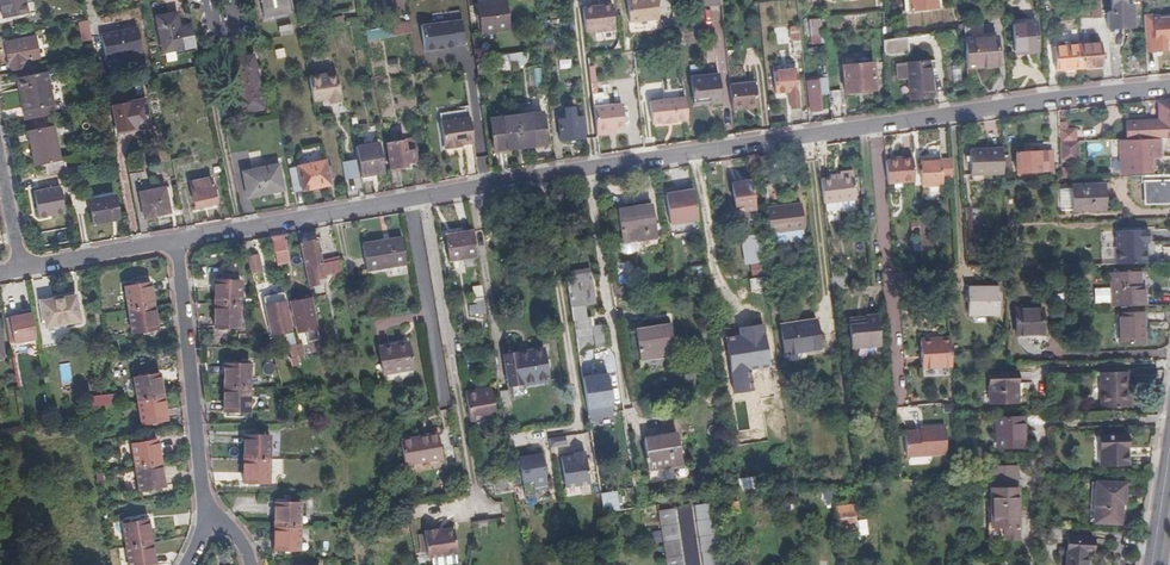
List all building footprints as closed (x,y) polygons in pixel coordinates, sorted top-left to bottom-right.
[(1,19),(25,15),(22,0),(0,0),(0,13),(1,19)] [(289,0),(261,0),(264,17),(292,12),(289,0)] [(632,0),(623,1),(625,25),(654,22),(651,0),(636,0),(632,0)] [(716,0),(688,0),(689,8),(716,6),(716,0)] [(935,3),(934,0),(901,0),(902,8),(935,3)] [(1100,11),(1100,16),(1107,16),(1107,26),(1133,25),(1132,3),(1125,3),(1125,0),(1111,0),(1112,10),(1100,11)] [(502,34),(499,3),(472,5),(475,36),(502,34)] [(1101,21),(1100,16),(1100,11),(1100,3),(1090,4),(1091,21),(1101,21)] [(130,5),(113,9),(115,18),(132,15),(130,5)] [(597,34),(598,36),(611,35),(608,10),(579,12),(581,35),(591,35),(597,34)] [(856,12),(839,14),(840,21),(857,20),(856,12)] [(1153,13),(1143,13),(1145,54),(1168,53),(1167,40),(1169,40),(1169,18),(1154,19),(1153,13)] [(183,53),(195,51),(190,26),(178,29),(175,14),(154,18),(162,54),(165,53),(167,63),(177,60),(175,51),(182,49),(183,53)] [(1038,51),(1036,20),(1013,22),(1016,48),(1028,47),(1029,51),(1038,51)] [(81,42),(90,40),(87,21),(78,22),(81,42)] [(411,33),(409,21),(390,25),(392,36),(411,33)] [(819,21),(809,22),(810,38),(821,37),(819,21)] [(457,23),(416,26),(419,51),(432,50),(432,48),(439,48),(439,50),(459,47),(457,23)] [(294,33),(292,24),(279,27),(281,36),(294,33)] [(110,33),(100,36),(105,60),(141,53),(135,28),(116,32),(116,34),(110,35),(110,33)] [(366,41),(385,39),(384,28),(365,31),(366,41)] [(791,54),(798,53),(797,42),(794,42),(793,28),(785,29),(787,42),(790,42),(791,54)] [(882,37),(883,51),(908,47),(906,33),(882,37)] [(940,50),(956,48),(954,34),(938,36),(940,50)] [(963,38),(966,66),(1000,62),(996,34),(963,38)] [(8,72),(28,68),(26,60),(38,58),(34,40),(23,42),(22,39),(3,43),(8,72)] [(1102,42),(1080,43),(1082,67),(1103,65),(1102,42)] [(1082,67),(1080,43),(1054,45),(1056,68),(1082,67)] [(286,57),(284,48),(275,51),(277,59),(286,57)] [(518,56),(502,57),(503,69),(519,68),(518,56)] [(243,114),(264,110),(253,57),(232,61),(243,114)] [(503,69),(502,57),(469,60),(471,81),(504,78),(503,69)] [(929,58),(908,60),(908,61),(897,62),(899,78),(910,77),(911,95),(932,92),(929,58)] [(389,61),(390,69),(399,67),(398,59),(389,61)] [(845,90),(875,86),(872,59),(842,63),(845,90)] [(571,68),(570,60),(559,60),(559,69),(571,68)] [(787,107),(796,105),(791,67),(769,70),(771,92),(785,90),(787,107)] [(542,82),(541,68),(533,68),(534,82),(542,82)] [(22,90),(26,111),(52,105),(46,72),(17,78),(19,90),(22,90)] [(703,99),(704,105),(716,104),(713,76),(685,79),(688,100),(703,99)] [(308,80),(313,102),(335,98),(331,78),(320,80),(320,78),(308,80)] [(725,85),(727,109),(752,106),(750,83),(725,85)] [(808,115),(821,113),(817,83),(805,85),(808,115)] [(84,96),(86,104),(96,102),(94,93),(84,96)] [(670,123),(682,121),(679,95),(643,100),(646,126),(659,124),(659,126),(670,125),(670,123)] [(829,118),(842,116),(841,97),(827,99),(829,118)] [(150,124),(146,102),(113,108),(117,126),(137,123),(138,126),(150,124)] [(1155,139),(1155,133),(1169,132),(1169,102),(1157,102),(1158,121),(1125,122),(1126,140),(1155,139)] [(586,111),(589,138),(601,136),(600,133),(606,132),(616,131),(613,107),(586,111)] [(553,144),(577,142),(576,121),(568,122),(567,112),(558,113),(559,122),(551,123),(553,144)] [(507,118),(510,149),(537,146),(535,115),(507,118)] [(485,150),(510,149),(507,118),(482,120),(485,150)] [(34,131),(52,127),(50,119),(32,122),(34,131)] [(451,145),(465,143),(463,121),(433,126),(436,151),(447,149),(446,146),(451,145)] [(60,137),(70,135),(68,125),(57,127),(60,137)] [(59,162),(52,127),(34,131),(27,132),(34,167),(44,165),(59,162)] [(1074,127),(1058,128),(1058,142),(1074,142),(1074,127)] [(385,133),(391,166),(417,161),(411,128),(385,133)] [(1158,156),(1158,140),(1155,139),(1126,140),(1120,140),(1121,173),(1149,171),(1149,156),(1158,156)] [(353,144),(358,174),(383,169),(378,140),(353,144)] [(1074,142),(1058,142),(1059,160),(1079,159),(1078,142),(1074,142)] [(1004,172),(1003,146),(970,147),(971,173),(1004,172)] [(1014,171),(1038,170),(1037,149),(1013,150),(1014,171)] [(764,154),(748,157),(749,166),(766,164),(764,154)] [(888,158),(890,181),(914,179),(913,156),(888,158)] [(923,184),(942,183),(942,177),(941,158),(941,156),(922,158),(923,184)] [(941,158),(942,177),(953,176),(952,157),(941,158)] [(288,165),(294,190),(330,183),(325,158),(288,165)] [(47,174),(65,170),(64,161),(59,162),(44,165),(47,174)] [(344,180),(352,179),(350,161),(342,162),(344,180)] [(248,198),(284,191),(279,166),(243,173),(248,198)] [(820,179),(823,202),(858,198),(854,171),(851,171),(851,175),(820,179)] [(1145,175),(1145,207),(1169,206),(1169,175),(1145,175)] [(194,208),(216,202),(211,178),(189,182),(194,208)] [(754,205),(751,183),(731,186),(734,208),(754,205)] [(1102,208),(1101,183),(1070,184),(1070,187),(1057,187),(1057,209),(1102,208)] [(65,213),(59,186),(33,191),(38,218),(65,213)] [(144,217),(169,211),(164,186),(139,190),(144,217)] [(671,224),(696,220),(692,192),(667,195),(671,224)] [(93,225),(120,221),(115,197),(89,202),(93,225)] [(768,232),(803,227),(799,202),(765,206),(768,232)] [(624,246),(658,241),(653,210),(619,215),(624,246)] [(965,211),(968,259),(974,258),(971,210),(965,211)] [(918,244),(926,244),(925,214),(917,214),(918,244)] [(450,266),(478,261),(473,231),(444,236),(450,266)] [(1115,265),(1145,264),(1145,243),(1147,243),(1147,231),(1114,232),(1115,265)] [(283,234),(271,236),(274,250),(275,250),(277,263),(289,261),(287,248),(286,248),(283,234)] [(746,266),(763,263),(759,237),(742,239),(746,266)] [(383,269),(405,265),(401,238),(362,245),(365,270),(383,267),(383,269)] [(301,243),(309,287),(320,285),(319,279),(328,277),(327,272),(325,263),(323,264),(318,240),(301,243)] [(990,251),(981,251),(981,259),(990,259),(990,251)] [(258,253),(248,257),(252,272),(263,269),(258,253)] [(334,277),(343,275),(340,259),(331,261),(331,262),(333,271),(334,277)] [(630,263),(618,263),(618,278),(631,277),(630,263)] [(834,287),(848,286),(846,270),(832,272),(834,287)] [(906,283),(919,282),(918,270),(904,271),(906,283)] [(1115,292),(1115,308),(1144,307),(1143,288),(1138,288),(1138,273),(1110,275),(1111,292),(1115,292)] [(573,284),(569,285),(577,340),(578,350),(595,348),(594,337),(595,337),(592,319),(586,320),(585,306),(595,305),(591,275),(573,277),(573,284)] [(124,281),(128,306),(153,301),(149,277),(124,281)] [(214,277),(213,300),(238,301),(240,278),(214,277)] [(473,288),(477,317),(487,316),(482,287),(473,288)] [(1000,315),(999,287),(968,288),(969,317),(1000,315)] [(287,308),(283,291),(262,296),(271,334),(290,329),(285,308),(287,308)] [(46,330),(80,323),(75,298),(41,305),(46,330)] [(238,301),(213,300),(212,324),(237,325),(238,301)] [(306,344),(319,341),(310,300),(290,304),(297,333),(304,332),(306,344)] [(153,301),(128,306),(132,329),(157,324),(153,301)] [(35,343),(30,310),(20,312),(21,315),(16,316),(8,318),(13,347),(35,343)] [(1017,336),(1043,335),(1042,310),(1016,311),(1017,336)] [(866,319),(850,321),(853,345),(883,342),(880,312),(865,314),(866,319)] [(1143,315),(1119,316),(1119,345),(1143,345),(1143,315)] [(13,347),(8,318),(4,318),(9,348),(13,347)] [(785,354),(820,348),(816,318),(780,323),(785,354)] [(594,337),(595,348),(607,346),(604,326),(594,327),(595,337),(594,337)] [(641,363),(675,358),(670,327),(636,333),(641,363)] [(921,368),(952,367),(951,355),(950,337),(939,337),(939,339),(920,340),(921,368)] [(383,375),(413,369),(408,343),(378,349),(383,375)] [(299,356),(296,344),(290,345),(292,357),(299,356)] [(510,384),(549,378),(544,347),(505,354),(510,384)] [(299,356),(292,357),(291,358),(292,365),(300,363),(299,356)] [(227,362),(226,385),(249,386),(250,363),(227,362)] [(69,363),(58,364),(60,381),(71,380),(69,363)] [(134,372),(139,395),(163,391),(159,367),(134,372)] [(1126,372),(1100,373),(1101,408),(1127,407),(1126,372)] [(608,374),(583,378),(589,416),(614,412),(608,374)] [(990,404),(1019,403),(1018,374),(990,374),(990,404)] [(249,386),(226,385),(225,409),(248,410),(249,386)] [(464,396),(469,421),(495,416),(490,387),(479,389),(480,393),(464,396)] [(500,390),(503,408),(512,406),(509,388),(500,390)] [(163,391),(139,395),(143,419),(167,414),(163,391)] [(83,396),(84,405),(100,402),(98,393),(83,396)] [(889,404),(880,405),(881,415),(890,414),(889,404)] [(952,417),(951,408),(941,409),(942,418),(952,417)] [(994,446),(1022,445),(1021,417),(994,418),(994,446)] [(908,457),(947,455),(945,428),(919,429),(919,432),(905,433),(908,457)] [(525,430),(507,433),(509,442),(526,439),(525,430)] [(1099,461),(1126,460),(1126,432),(1098,433),(1099,461)] [(247,433),(246,457),(271,458),(272,434),(247,433)] [(133,438),(138,462),(162,458),(158,434),(133,438)] [(564,434),(548,436),(550,445),(566,442),(564,434)] [(403,465),(442,459),(438,435),(400,442),(403,465)] [(647,473),(682,467),(677,438),(642,443),(647,473)] [(574,453),(569,454),(560,455),(565,485),(590,481),(585,449),(573,451),(574,453)] [(536,488),(547,486),(542,453),(531,455),(530,453),(520,455),(526,494),(536,492),(536,488)] [(271,458),(246,457),(245,480),(270,481),(271,458)] [(162,458),(138,462),(142,486),(166,481),(162,458)] [(1003,523),(1004,537),(1017,536),(1013,464),(986,466),(989,524),(1003,523)] [(517,490),(515,478),(496,481),(499,493),(517,490)] [(1093,520),(1119,521),(1120,501),(1124,502),(1125,481),(1095,479),(1093,520)] [(601,496),(603,507),(615,505),(613,494),(601,496)] [(793,508),(792,501),(779,503),(780,510),(793,508)] [(710,504),(694,507),(703,564),(720,564),(710,504)] [(275,527),(301,528),(301,506),(276,505),(275,527)] [(839,530),(859,528),(856,507),(837,510),(839,530)] [(665,564),(681,564),(673,510),(657,513),(665,564)] [(125,542),(150,538),(145,514),(120,519),(125,542)] [(487,520),(478,520),(479,536),(488,536),(487,520)] [(990,538),(1004,537),(1003,523),(989,524),(990,538)] [(300,554),(301,528),(275,527),(275,553),(300,554)] [(426,557),(456,552),(452,528),(434,531),(434,529),(422,530),(422,532),(426,557)] [(1091,535),(1066,533),(1063,564),(1082,564),(1084,547),(1090,548),(1091,535)] [(153,560),(150,538),(125,542),(129,564),(153,560)]
